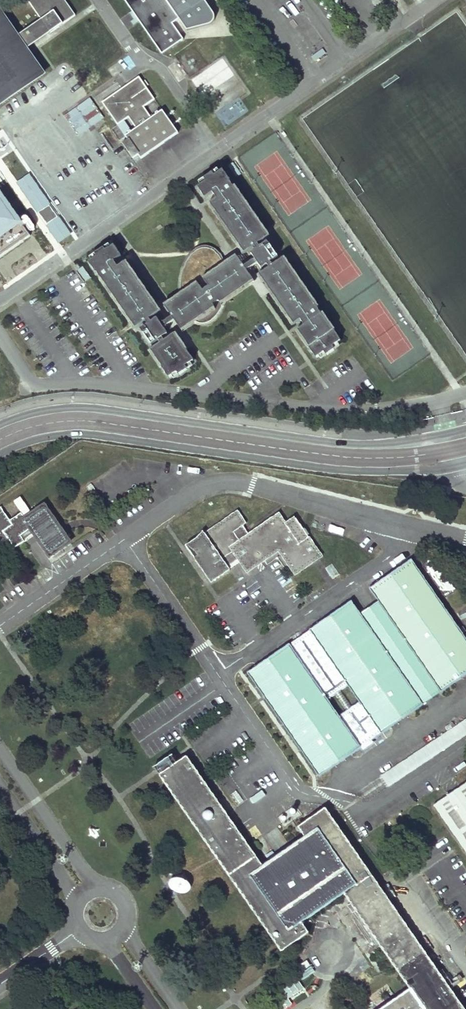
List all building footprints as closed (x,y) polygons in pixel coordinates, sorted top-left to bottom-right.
[(28,51),(26,49),(75,15),(65,0),(28,0),(41,20),(17,36),(0,11),(0,103),(43,73),(30,54),(28,51)] [(139,21),(161,54),(184,39),(174,23),(179,20),(187,31),(211,25),(213,23),(215,21),(216,17),(215,14),(214,11),(206,0),(124,0),(139,21)] [(155,99),(139,76),(102,102),(117,125),(128,117),(136,129),(131,132),(130,130),(128,132),(129,134),(125,136),(128,140),(138,154),(140,158),(178,132),(161,108),(155,112),(156,114),(151,118),(144,107),(155,99)] [(244,103),(218,114),(223,125),(249,114),(244,103)] [(138,154),(128,140),(122,144),(132,158),(138,154)] [(240,173),(233,162),(229,165),(236,176),(240,173)] [(255,258),(244,265),(245,267),(247,269),(258,262),(262,267),(267,263),(269,267),(259,274),(294,323),(301,318),(303,321),(305,324),(298,329),(302,334),(309,345),(309,346),(316,357),(324,351),(326,354),(335,348),(333,345),(341,339),(334,328),(333,329),(283,257),(273,264),(271,261),(278,256),(267,241),(260,246),(258,243),(268,235),(222,169),(214,175),(212,172),(204,178),(206,181),(197,187),(205,197),(212,192),(215,196),(217,198),(210,203),(244,252),(254,245),(256,248),(251,252),(255,258)] [(69,232),(58,217),(49,205),(29,176),(19,184),(39,212),(47,224),(59,241),(69,233),(69,232)] [(29,236),(0,194),(0,256),(29,236)] [(175,320),(172,316),(161,323),(157,318),(152,321),(150,318),(160,311),(157,307),(125,262),(118,267),(114,261),(121,256),(114,245),(106,251),(104,248),(95,254),(97,257),(89,262),(97,273),(136,328),(146,321),(148,324),(141,329),(151,345),(159,340),(161,343),(151,349),(153,353),(162,366),(169,377),(177,371),(179,374),(188,368),(186,365),(194,359),(189,352),(187,349),(186,349),(175,333),(165,340),(162,337),(168,333),(164,327),(175,320)] [(165,306),(172,316),(175,320),(182,329),(195,320),(199,322),(204,322),(210,320),(213,318),(216,315),(218,312),(221,307),(223,304),(223,300),(253,279),(247,269),(245,267),(244,265),(237,256),(225,265),(221,267),(219,262),(217,257),(215,254),(212,252),(209,250),(206,250),(202,250),(199,251),(195,254),(192,258),(189,263),(186,269),(185,275),(185,284),(184,293),(165,306)] [(9,283),(20,276),(11,263),(0,270),(9,283)] [(83,267),(77,270),(85,282),(90,278),(83,267)] [(33,537),(48,559),(68,545),(42,508),(29,518),(17,501),(11,505),(19,517),(7,524),(0,514),(0,560),(33,537)] [(237,511),(186,546),(211,582),(239,562),(247,573),(279,551),(295,575),(322,557),(295,518),(285,524),(279,514),(249,535),(243,526),(247,524),(237,511)] [(331,526),(329,531),(342,535),(343,530),(331,526)] [(357,741),(378,726),(382,732),(465,674),(465,638),(412,559),(370,588),(380,602),(361,615),(352,602),(248,673),(319,776),(361,747),(357,741)] [(332,565),(326,568),(330,577),(337,574),(332,565)] [(465,738),(465,722),(380,775),(387,786),(465,738)] [(283,950),(310,932),(302,921),(263,864),(187,755),(161,773),(283,950)] [(435,804),(465,849),(465,782),(435,804)] [(344,892),(411,988),(425,1008),(465,1008),(325,807),(299,826),(305,835),(263,864),(302,921),(344,892)] [(411,988),(380,1008),(425,1008),(411,988)]
